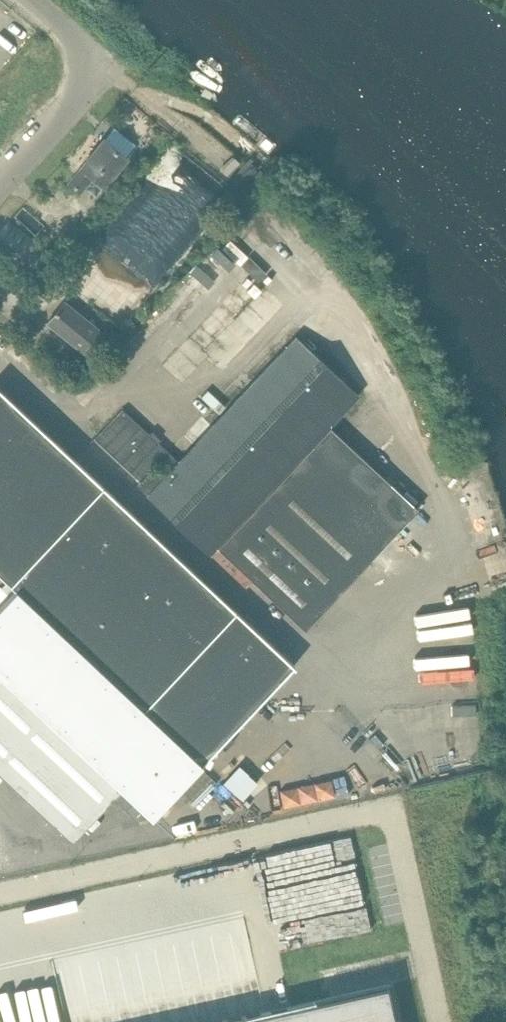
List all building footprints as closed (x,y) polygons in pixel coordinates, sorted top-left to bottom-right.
[(81,167),(69,183),(80,192),(93,176),(104,185),(126,157),(127,156),(126,155),(135,144),(114,127),(105,138),(104,138),(103,139),(81,167)] [(1,232),(0,233),(0,248),(36,277),(54,256),(10,221),(1,232)] [(247,287),(104,439),(216,544),(329,424),(359,393),(247,287)] [(47,322),(87,353),(103,332),(64,301),(47,322)] [(0,607),(0,768),(75,838),(124,786),(154,815),(295,665),(0,389),(0,571),(18,588),(12,594),(0,607)] [(329,424),(216,544),(304,627),(417,507),(329,424)] [(0,589),(0,607),(12,594),(3,585),(0,589)] [(225,782),(243,798),(260,780),(241,763),(225,782)] [(279,790),(284,808),(337,794),(332,777),(279,790)] [(115,800),(133,817),(141,809),(123,792),(115,800)] [(216,1021),(395,1021),(386,984),(216,1021)]
